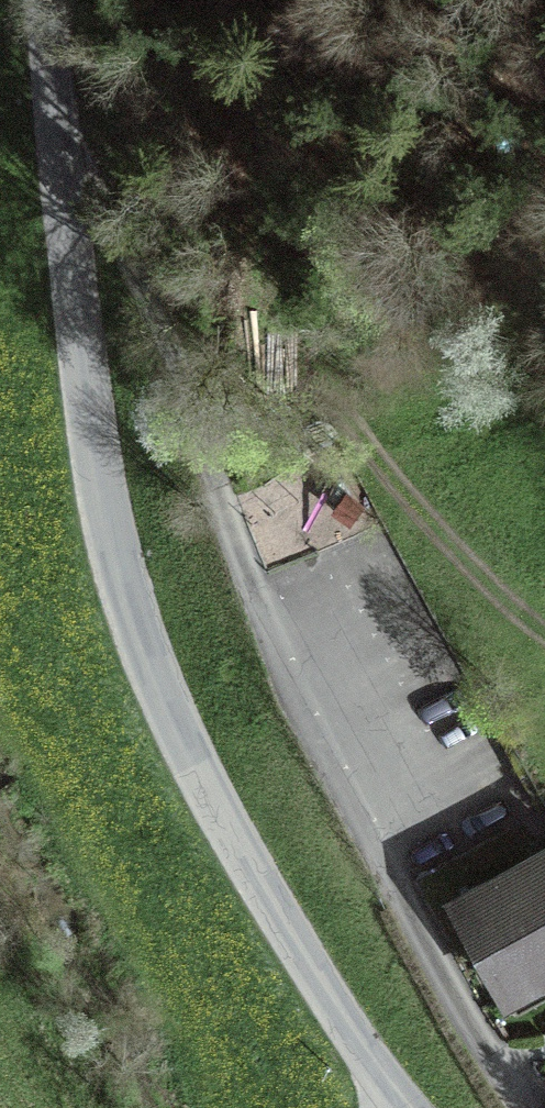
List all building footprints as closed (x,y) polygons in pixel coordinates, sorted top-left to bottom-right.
[(458,900),(510,995),(544,975),(544,852),(458,900)]
